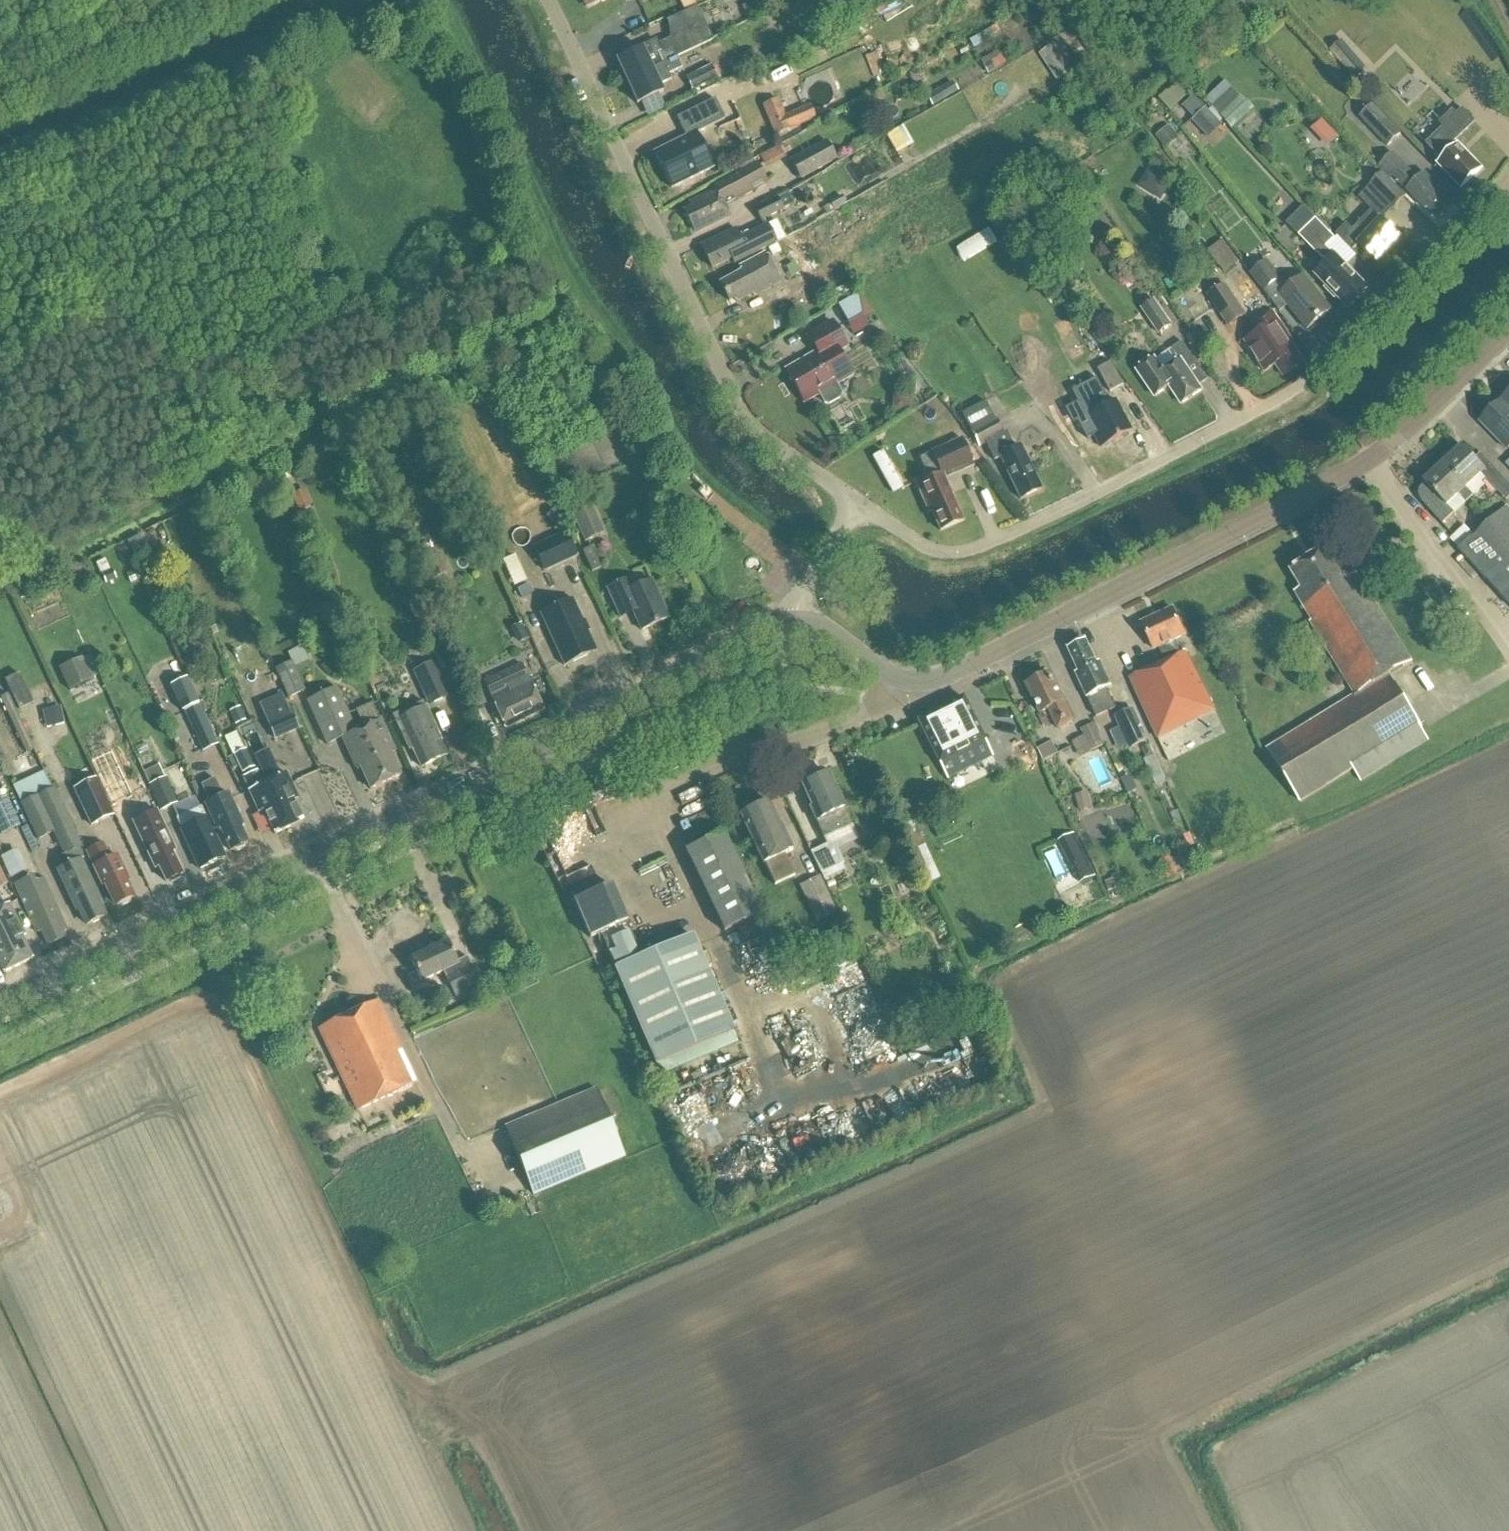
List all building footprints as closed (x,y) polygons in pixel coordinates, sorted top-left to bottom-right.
[(642,51),(617,62),(627,83),(652,71),(705,44),(698,29),(659,47),(656,42),(641,49),(642,51)] [(1068,78),(1095,61),(1074,32),(1058,42),(1060,46),(1051,52),(1068,78)] [(1353,53),(1343,42),(1330,52),(1341,64),(1353,53)] [(652,71),(627,83),(638,106),(662,94),(659,87),(672,81),(669,76),(682,70),(677,59),(706,46),(705,44),(652,71)] [(980,62),(987,76),(995,71),(991,63),(1001,58),(998,52),(980,62)] [(711,68),(685,79),(691,92),(717,81),(711,68)] [(925,97),(933,109),(958,94),(951,82),(925,97)] [(1188,95),(1181,87),(1170,97),(1177,105),(1188,95)] [(1242,96),(1220,117),(1233,131),(1255,110),(1242,96)] [(795,127),(784,99),(764,106),(776,135),(795,127)] [(1183,109),(1193,119),(1204,109),(1194,99),(1183,109)] [(696,134),(696,135),(725,121),(715,100),(676,119),(686,139),(696,134)] [(1388,148),(1401,135),(1373,107),(1361,119),(1388,148)] [(1223,127),(1206,109),(1192,122),(1209,140),(1223,127)] [(1455,149),(1452,146),(1476,123),(1464,110),(1458,116),(1454,112),(1440,125),(1444,129),(1427,145),(1442,161),(1438,165),(1462,189),(1482,169),(1459,145),(1455,149)] [(1166,149),(1179,140),(1170,127),(1157,136),(1166,149)] [(1316,147),(1332,143),(1328,128),(1312,132),(1316,147)] [(654,155),(671,190),(713,170),(696,135),(696,134),(654,155)] [(827,142),(790,162),(800,181),(837,161),(827,142)] [(1439,219),(1451,207),(1437,192),(1439,189),(1425,175),(1419,181),(1392,155),(1379,168),(1391,180),(1394,177),(1426,210),(1428,209),(1439,219)] [(701,229),(703,233),(731,217),(724,205),(770,182),(759,161),(714,184),(716,188),(714,189),(715,192),(690,206),(692,211),(686,214),(695,232),(701,229)] [(1395,209),(1406,198),(1383,174),(1372,186),(1395,209)] [(754,212),(760,224),(794,208),(788,195),(754,212)] [(1378,265),(1400,240),(1370,212),(1353,231),(1346,225),(1336,237),(1353,252),(1358,246),(1378,265)] [(1349,310),(1368,291),(1336,257),(1344,249),(1317,220),(1299,237),(1319,257),(1320,256),(1328,264),(1316,275),(1328,287),(1325,290),(1335,301),(1338,298),(1349,310)] [(736,230),(707,244),(709,249),(703,252),(712,270),(732,261),(734,266),(758,255),(758,254),(776,245),(767,227),(740,240),(736,230)] [(803,233),(786,240),(796,264),(792,265),(796,276),(817,268),(803,233)] [(1209,253),(1224,272),(1237,263),(1222,243),(1209,253)] [(734,300),(737,304),(752,295),(754,298),(781,283),(765,255),(738,270),(741,274),(719,286),(729,303),(734,300)] [(1267,262),(1252,274),(1265,293),(1281,280),(1267,262)] [(1308,330),(1332,313),(1304,278),(1281,296),(1308,330)] [(1229,281),(1211,294),(1232,326),(1251,314),(1229,281)] [(825,313),(844,322),(852,337),(867,328),(861,317),(860,317),(857,296),(825,313)] [(1145,307),(1161,333),(1176,324),(1160,298),(1145,307)] [(1245,345),(1261,377),(1279,368),(1284,376),(1304,362),(1268,314),(1252,325),(1260,337),(1245,345)] [(824,405),(829,406),(839,400),(841,395),(836,386),(850,378),(836,354),(845,349),(830,323),(808,336),(818,352),(786,370),(805,404),(819,396),(824,405)] [(1172,386),(1184,404),(1203,391),(1188,369),(1198,362),(1184,342),(1174,349),(1182,361),(1164,372),(1155,359),(1139,370),(1157,396),(1172,386)] [(1112,364),(1098,371),(1110,395),(1124,388),(1112,364)] [(1093,402),(1098,413),(1094,415),(1109,444),(1133,432),(1118,403),(1113,406),(1107,395),(1093,402)] [(998,458),(1018,501),(1038,491),(1031,475),(1031,473),(1019,448),(1013,450),(1004,433),(1001,435),(994,420),(993,420),(982,398),(959,410),(970,431),(977,446),(983,443),(992,461),(998,458)] [(1502,404),(1481,425),(1508,453),(1508,451),(1508,411),(1502,404)] [(921,460),(929,477),(915,483),(929,515),(932,513),(940,533),(963,523),(943,477),(971,464),(961,442),(921,460)] [(1444,467),(1466,493),(1482,478),(1507,505),(1508,503),(1508,486),(1482,457),(1476,462),(1464,449),(1444,467)] [(1466,493),(1444,467),(1424,486),(1426,487),(1421,492),(1420,494),(1419,497),(1419,500),(1421,503),(1423,505),(1422,506),(1442,528),(1454,517),(1447,510),(1459,500),(1465,507),(1472,500),(1466,493)] [(573,515),(586,542),(604,534),(592,506),(573,515)] [(1508,508),(1458,552),(1508,608),(1508,509),(1508,508)] [(565,534),(533,549),(544,572),(576,557),(565,534)] [(1302,607),(1312,623),(1311,624),(1356,697),(1268,751),(1301,804),(1353,771),(1361,784),(1429,742),(1422,730),(1423,729),(1391,677),(1412,664),(1358,575),(1349,580),(1329,548),(1291,572),(1309,603),(1302,607)] [(582,553),(591,573),(601,569),(592,549),(582,553)] [(514,553),(502,559),(514,584),(526,579),(514,553)] [(633,615),(641,633),(669,620),(651,582),(634,590),(629,581),(607,591),(621,620),(633,615)] [(573,601),(540,616),(564,667),(596,652),(573,601)] [(1182,655),(1175,641),(1186,636),(1173,609),(1142,623),(1155,651),(1160,648),(1166,661),(1130,678),(1158,740),(1216,713),(1188,652),(1182,655)] [(300,617),(307,629),(318,623),(312,611),(300,617)] [(1097,664),(1088,643),(1070,651),(1079,672),(1076,674),(1096,720),(1116,710),(1107,690),(1112,688),(1100,662),(1097,664)] [(291,663),(275,670),(288,699),(304,692),(294,669),(309,662),(302,648),(287,654),(291,663)] [(431,653),(440,671),(450,666),(442,648),(431,653)] [(83,661),(60,672),(71,695),(94,684),(83,661)] [(412,671),(428,705),(447,696),(432,662),(412,671)] [(527,681),(520,666),(483,684),(504,730),(542,712),(532,692),(534,690),(529,680),(527,681)] [(4,677),(19,707),(34,700),(19,670),(4,677)] [(1074,721),(1065,702),(1063,702),(1050,675),(1027,686),(1041,714),(1048,711),(1057,730),(1074,721)] [(306,702),(327,747),(342,740),(355,769),(359,768),(369,790),(399,777),(389,755),(393,753),(372,705),(355,713),(363,730),(356,733),(336,689),(306,702)] [(916,720),(938,764),(983,741),(962,698),(916,720)] [(43,708),(47,725),(66,721),(63,704),(43,708)] [(183,712),(202,753),(218,745),(199,704),(183,712)] [(440,741),(432,724),(431,725),(424,710),(421,705),(393,718),(396,723),(409,752),(412,750),(421,769),(446,758),(439,743),(440,741)] [(1138,706),(1115,712),(1119,727),(1114,728),(1119,747),(1146,740),(1138,706)] [(245,721),(240,707),(229,712),(235,726),(245,721)] [(267,720),(276,741),(300,731),(291,710),(267,720)] [(1082,732),(1092,753),(1105,747),(1095,726),(1082,732)] [(1062,761),(1053,741),(1039,748),(1048,767),(1062,761)] [(243,746),(230,752),(238,771),(251,766),(243,746)] [(112,807),(132,797),(112,753),(91,762),(112,807)] [(162,808),(178,801),(162,763),(146,770),(162,808)] [(282,808),(291,829),(303,823),(293,803),(298,801),(286,775),(281,778),(275,765),(261,771),(268,784),(263,786),(263,787),(262,787),(267,798),(272,796),(278,809),(282,808)] [(264,813),(275,836),(291,829),(282,808),(278,809),(272,796),(267,798),(262,787),(263,787),(263,786),(257,773),(244,779),(250,792),(249,793),(259,815),(264,813)] [(801,788),(811,808),(808,810),(822,840),(840,832),(836,825),(845,820),(842,811),(843,811),(827,776),(801,788)] [(75,791),(92,827),(114,817),(97,781),(75,791)] [(216,833),(220,831),(230,853),(248,845),(238,822),(241,821),(229,795),(222,798),(214,781),(201,787),(208,804),(204,806),(216,833)] [(54,792),(22,806),(39,841),(54,834),(65,856),(79,850),(82,849),(55,791),(54,792)] [(0,799),(0,836),(18,828),(5,797),(0,799)] [(778,825),(767,804),(739,817),(762,866),(764,865),(774,887),(794,878),(783,856),(791,852),(778,825)] [(202,809),(176,820),(200,871),(224,860),(225,859),(202,809)] [(173,854),(177,852),(159,812),(134,823),(145,845),(152,862),(156,861),(166,883),(183,876),(173,854)] [(684,852),(723,934),(763,915),(724,833),(684,852)] [(833,842),(811,853),(822,875),(844,865),(833,842)] [(106,885),(117,907),(133,899),(123,878),(126,874),(118,858),(111,861),(104,845),(87,853),(103,887),(106,885)] [(11,875),(28,869),(19,848),(3,854),(11,875)] [(84,860),(79,850),(65,856),(69,867),(82,861),(84,860)] [(1096,878),(1085,856),(1070,863),(1081,885),(1096,878)] [(64,869),(59,871),(69,892),(67,893),(74,908),(78,907),(87,926),(91,924),(94,925),(99,923),(100,920),(104,918),(98,904),(101,902),(82,861),(64,869)] [(820,875),(799,886),(811,909),(832,898),(820,875)] [(41,932),(48,947),(66,939),(63,934),(67,932),(44,881),(36,885),(33,878),(15,886),(37,934),(41,932)] [(574,903),(590,940),(600,935),(656,1066),(733,1033),(693,938),(642,960),(611,887),(574,903)] [(4,975),(33,961),(23,940),(25,939),(9,906),(0,911),(0,967),(4,975)] [(458,966),(448,943),(411,960),(421,983),(443,973),(455,999),(481,987),(472,968),(458,974),(455,968),(458,966)] [(317,1031),(357,1114),(417,1086),(377,1002),(317,1031)] [(506,1130),(533,1197),(625,1158),(597,1091),(506,1130)]
